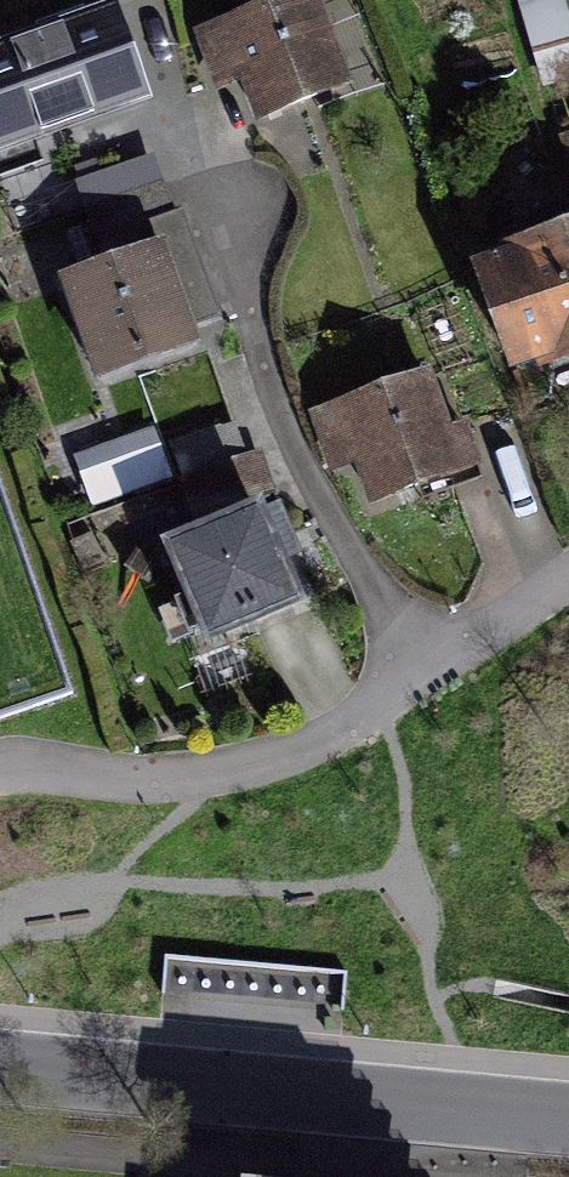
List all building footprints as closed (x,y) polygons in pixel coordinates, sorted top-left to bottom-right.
[(0,34),(0,150),(156,96),(123,0),(99,0),(0,34)] [(198,33),(226,99),(245,91),(258,123),(348,86),(312,0),(278,0),(198,33)] [(470,259),(505,365),(568,344),(568,226),(470,259)] [(158,237),(52,274),(91,385),(197,348),(158,237)] [(422,381),(315,414),(335,480),(357,474),(363,495),(449,469),(427,398),(422,381)] [(95,506),(170,480),(153,432),(78,458),(95,506)] [(254,506),(151,544),(190,651),(294,612),(275,562),(254,506)]
